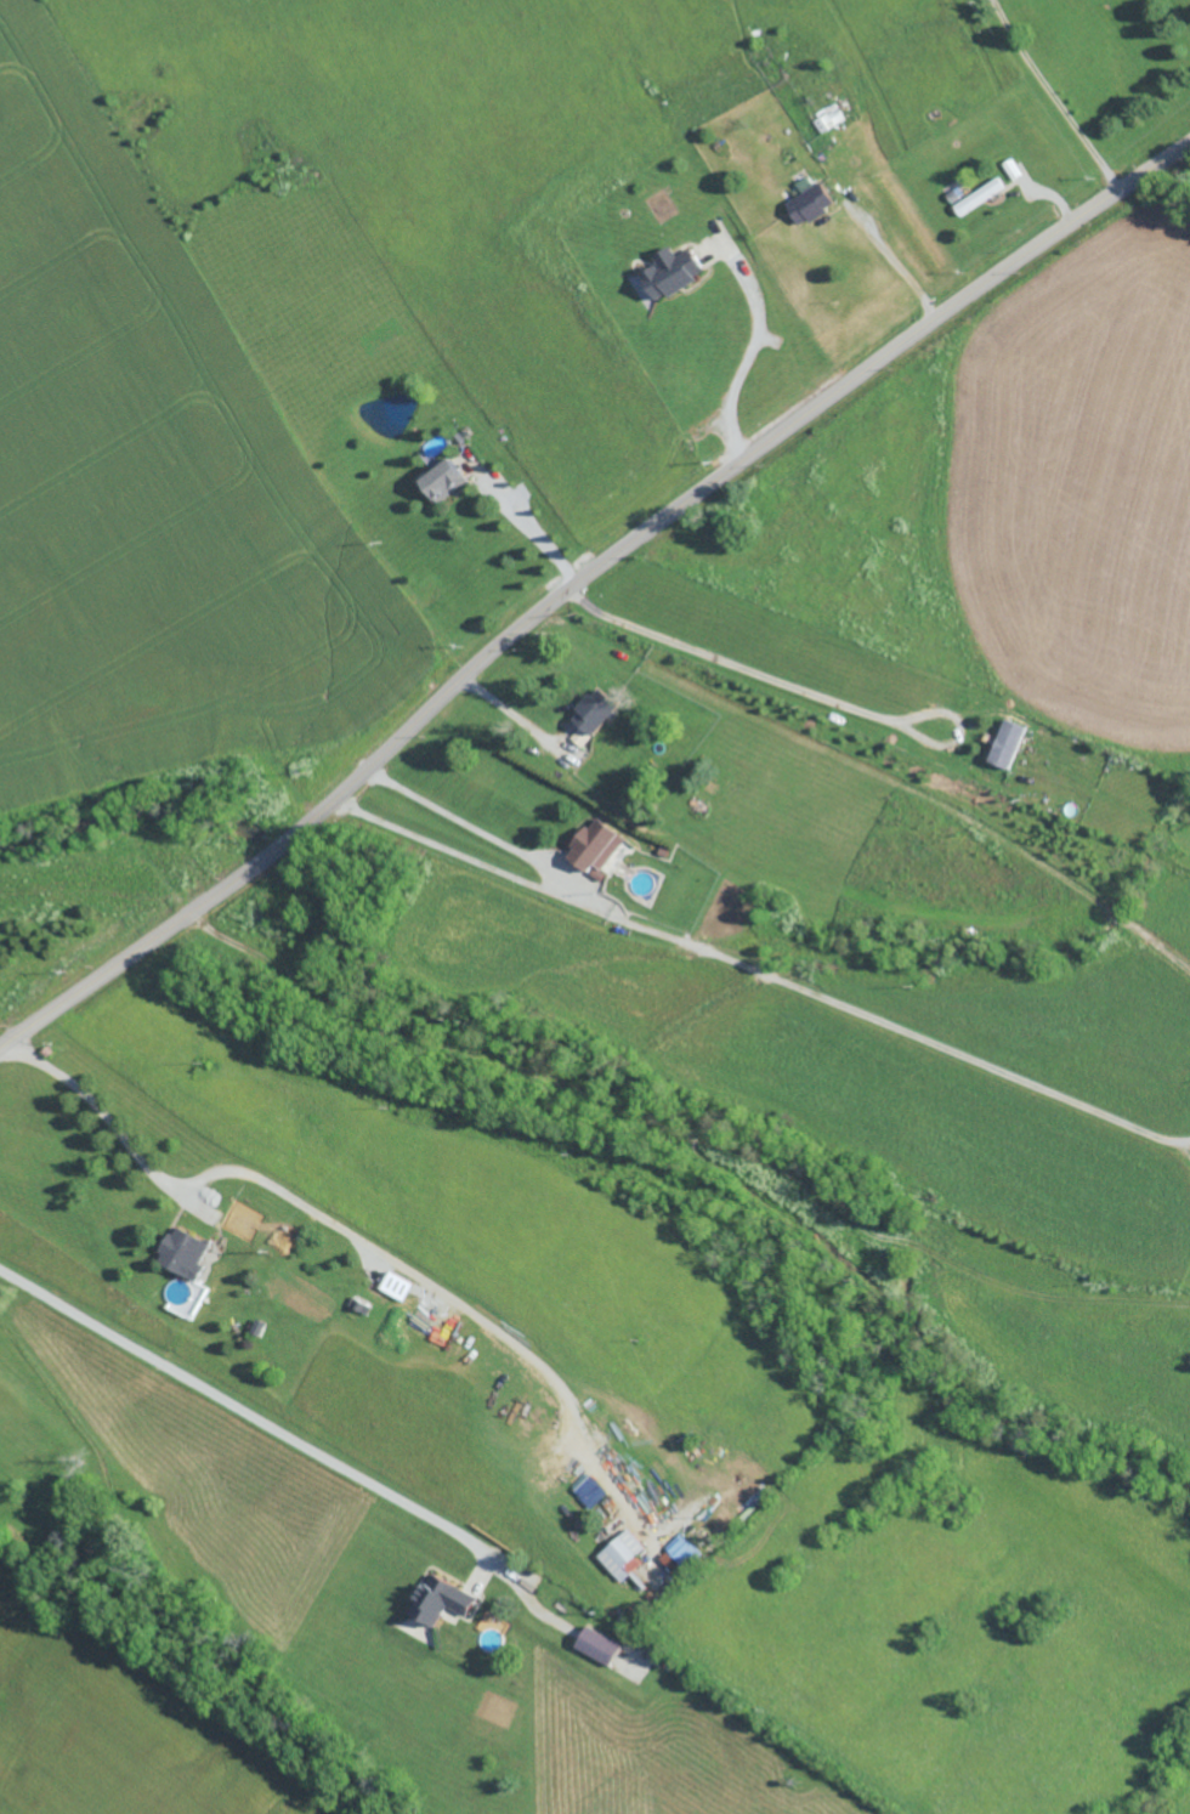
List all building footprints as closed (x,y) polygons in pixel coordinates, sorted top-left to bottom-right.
[(803,193),(787,202),(799,225),(835,206),(822,180),(814,184),(810,176),(797,183),(803,193)] [(958,214),(1005,189),(1000,178),(953,203),(958,214)] [(639,273),(653,300),(705,274),(692,247),(675,256),(670,246),(652,255),(656,264),(639,273)] [(438,505),(467,479),(446,457),(418,483),(438,505)] [(570,717),(589,736),(617,706),(597,687),(570,717)] [(1026,727),(1005,718),(988,761),(1009,770),(1026,727)] [(593,865),(600,871),(625,840),(595,816),(564,855),(587,873),(593,865)] [(194,1282),(203,1266),(198,1264),(209,1244),(174,1225),(155,1261),(194,1282)] [(597,1557),(620,1583),(642,1563),(636,1556),(645,1547),(628,1528),(597,1557)] [(408,1616),(435,1629),(445,1606),(467,1617),(476,1596),(428,1573),(408,1616)] [(575,1648),(609,1666),(621,1645),(587,1627),(575,1648)]
